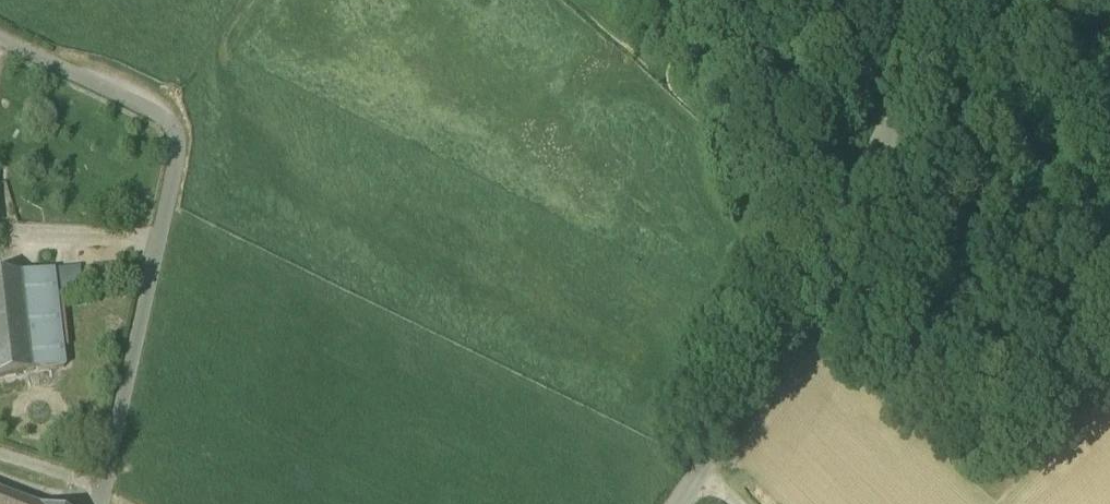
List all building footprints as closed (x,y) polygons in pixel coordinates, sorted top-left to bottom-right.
[(54,272),(56,296),(82,293),(79,269),(54,272)] [(0,278),(0,381),(35,373),(65,369),(56,296),(54,272),(0,278)] [(10,499),(0,495),(0,503),(8,503),(10,499)]
